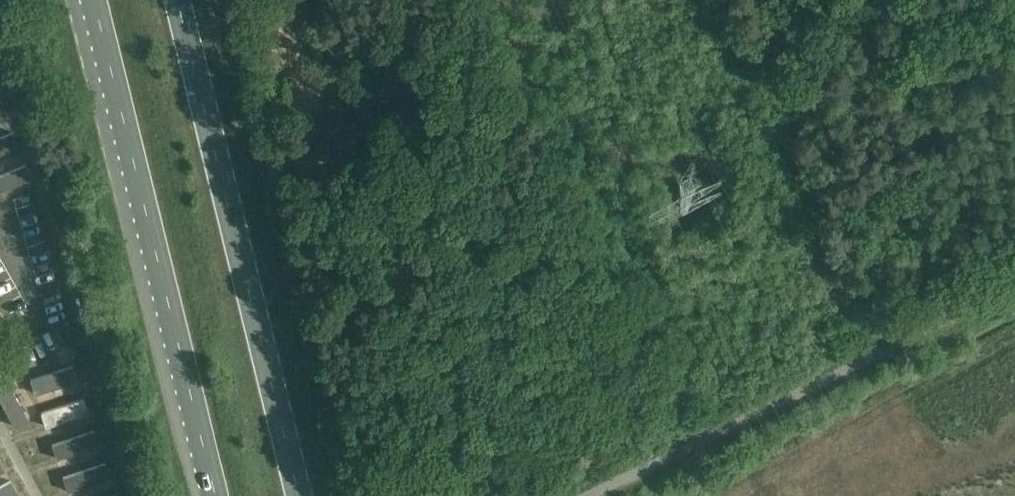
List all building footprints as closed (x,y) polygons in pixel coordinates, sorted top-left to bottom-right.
[(19,146),(3,99),(0,100),(0,152),(19,146)] [(24,162),(19,151),(0,160),(0,172),(24,162)] [(0,173),(0,188),(33,179),(30,166),(0,173)] [(44,360),(58,390),(70,384),(56,354),(44,360)] [(31,368),(19,374),(34,403),(46,396),(31,368)] [(0,384),(0,397),(10,416),(26,407),(10,378),(0,384)] [(86,393),(41,411),(48,428),(92,410),(86,393)] [(53,442),(68,495),(117,495),(110,475),(108,475),(95,429),(53,442)] [(0,459),(0,495),(22,495),(0,459)]
